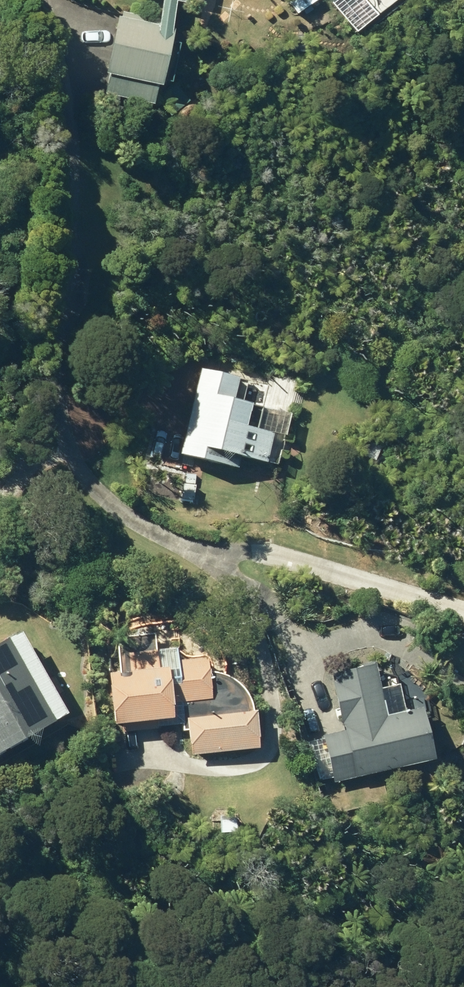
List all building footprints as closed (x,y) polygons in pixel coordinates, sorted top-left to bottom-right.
[(295,15),(315,0),(287,0),(285,1),(295,15)] [(170,22),(118,10),(117,17),(112,16),(100,74),(105,75),(101,94),(150,105),(170,22)] [(178,79),(155,95),(168,115),(191,99),(178,79)] [(197,368),(176,455),(235,469),(237,458),(274,467),(287,414),(239,402),(244,380),(197,368)] [(179,500),(191,501),(193,486),(181,484),(179,500)] [(58,715),(12,632),(0,639),(0,750),(58,715)] [(184,731),(186,756),(257,749),(252,712),(247,712),(247,706),(245,699),(242,692),(236,686),(231,681),(224,677),(216,673),(207,670),(205,658),(176,661),(175,649),(123,654),(126,673),(102,674),(107,726),(166,720),(165,705),(175,704),(179,732),(184,731)] [(320,737),(331,783),(429,761),(417,709),(400,712),(395,685),(377,689),(371,663),(328,673),(341,733),(320,737)] [(454,746),(460,759),(463,757),(463,752),(460,743),(454,746)] [(246,795),(246,808),(259,807),(258,795),(246,795)] [(215,816),(215,834),(232,834),(232,816),(215,816)]
